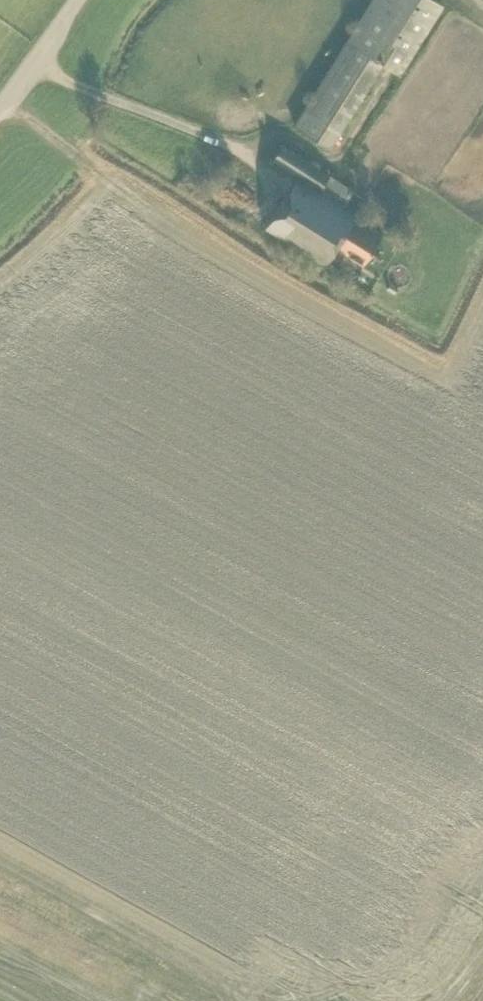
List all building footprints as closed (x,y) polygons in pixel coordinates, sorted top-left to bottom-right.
[(445,5),(437,0),(371,0),(293,124),(331,147),(383,63),(401,75),(445,5)] [(366,199),(282,145),(273,159),(300,176),(298,179),(296,178),(265,227),(325,264),(335,247),(362,264),(382,234),(354,217),(366,199)]
